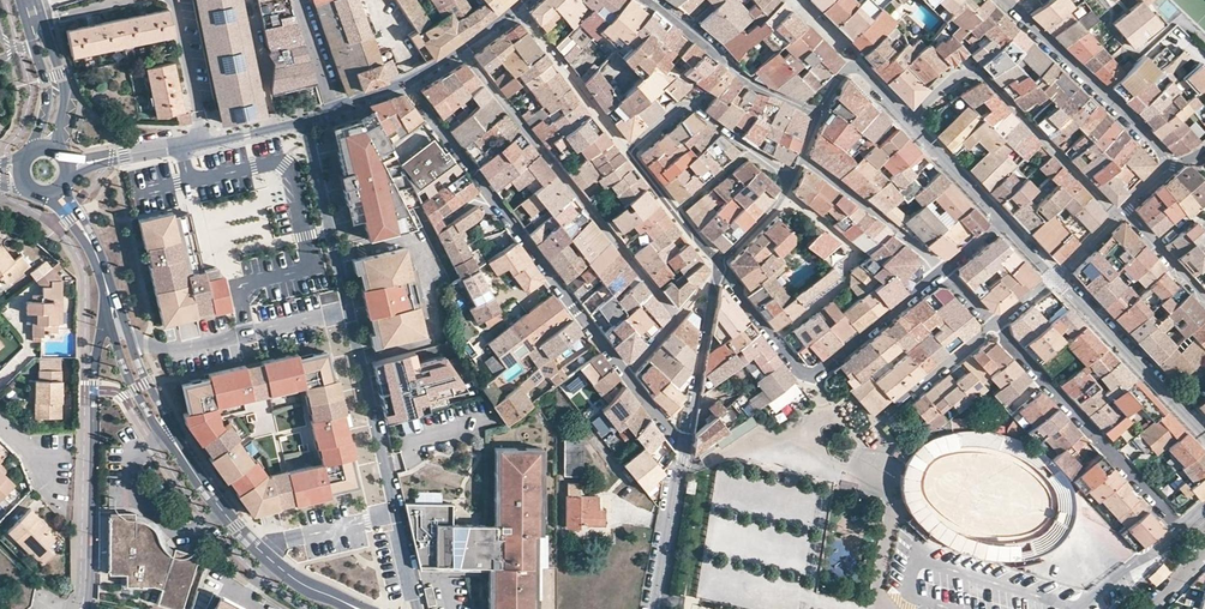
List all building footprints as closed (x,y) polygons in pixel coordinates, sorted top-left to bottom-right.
[(223,124),(264,116),(240,0),(197,0),(223,124)] [(264,41),(267,50),(269,49),(292,44),(288,22),(284,0),(255,0),(264,41)] [(314,4),(340,79),(355,73),(345,43),(330,0),(325,0),(314,4)] [(345,43),(368,34),(359,9),(356,0),(330,0),(345,43)] [(405,14),(415,31),(416,32),(428,23),(413,0),(395,0),(405,14)] [(456,19),(442,0),(430,0),(442,18),(459,41),(470,33),(460,16),(456,19)] [(462,0),(442,0),(456,19),(460,16),(470,33),(494,15),(482,3),(470,12),(462,0)] [(512,0),(486,0),(482,3),(494,15),(512,0)] [(528,12),(538,25),(546,18),(557,10),(572,29),(579,23),(591,9),(581,0),(540,0),(528,12)] [(626,0),(581,0),(591,9),(606,23),(626,0)] [(651,9),(635,0),(626,0),(606,23),(598,33),(607,41),(594,54),(603,63),(614,51),(622,42),(623,42),(641,20),(651,9)] [(697,0),(680,0),(675,6),(685,13),(697,0)] [(739,27),(750,18),(759,10),(757,8),(754,4),(746,11),(736,0),(722,0),(715,7),(710,12),(706,15),(700,21),(698,23),(704,28),(721,42),(739,27)] [(754,23),(743,32),(739,27),(721,42),(724,45),(728,49),(732,54),(736,59),(742,50),(758,36),(768,27),(761,20),(780,2),(781,1),(781,0),(766,0),(757,8),(759,10),(750,18),(754,23)] [(820,11),(831,0),(809,0),(820,11)] [(820,11),(834,25),(859,0),(831,0),(820,11)] [(834,25),(850,40),(888,0),(859,0),(834,25)] [(894,22),(886,15),(901,3),(899,0),(888,0),(850,40),(861,51),(882,33),(883,34),(892,25),(894,22)] [(936,1),(943,7),(936,14),(944,22),(958,4),(961,0),(936,0),(936,1)] [(958,4),(944,22),(942,25),(957,41),(962,37),(968,31),(978,19),(970,11),(981,0),(961,0),(958,4)] [(986,0),(981,0),(970,11),(978,19),(991,5),(986,0)] [(1067,12),(1083,0),(1082,0),(1051,0),(1049,1),(1043,6),(1030,15),(1044,28),(1067,12)] [(1140,1),(1111,24),(1131,49),(1160,26),(1144,7),(1153,0),(1139,0),(1140,1)] [(761,20),(768,27),(788,10),(780,2),(761,20)] [(715,7),(711,3),(706,8),(710,12),(715,7)] [(976,38),(983,32),(1000,13),(991,5),(978,19),(968,31),(976,38)] [(598,33),(606,23),(591,9),(579,23),(594,38),(598,33)] [(668,23),(651,9),(641,20),(623,42),(622,42),(614,51),(621,56),(646,30),(654,38),(668,23)] [(71,56),(173,35),(168,10),(66,30),(71,56)] [(802,25),(788,10),(768,27),(758,36),(773,52),(775,51),(783,44),(803,25),(802,25)] [(1076,21),(1085,30),(1097,21),(1090,10),(1076,21)] [(696,18),(700,21),(706,15),(703,11),(696,18)] [(1044,28),(1053,36),(1074,19),(1067,12),(1044,28)] [(990,39),(998,47),(1008,38),(1016,29),(1000,13),(983,32),(990,39)] [(433,58),(437,55),(459,41),(442,18),(417,34),(433,58)] [(550,23),(546,18),(538,25),(542,30),(550,23)] [(1064,46),(1085,30),(1076,21),(1074,19),(1053,36),(1064,46)] [(526,32),(518,23),(504,34),(510,42),(526,32)] [(666,45),(678,31),(668,23),(654,38),(658,41),(654,45),(661,51),(666,45)] [(802,25),(803,25),(783,44),(789,51),(781,58),(775,51),(773,52),(762,63),(759,61),(754,66),(755,68),(753,71),(764,84),(773,89),(793,70),(800,64),(801,63),(797,59),(817,37),(804,23),(802,25)] [(1179,33),(1173,28),(1166,34),(1172,39),(1179,33)] [(947,37),(939,29),(932,38),(928,44),(947,64),(963,52),(948,36),(947,37)] [(1016,29),(1008,38),(1021,52),(1030,42),(1016,29)] [(654,45),(658,41),(654,38),(646,30),(621,56),(632,68),(615,84),(609,78),(605,81),(604,80),(592,93),(604,111),(614,124),(620,119),(621,120),(631,112),(646,99),(633,85),(644,76),(645,73),(647,68),(651,62),(655,57),(661,51),(654,45)] [(1082,62),(1100,46),(1085,30),(1064,46),(1082,62)] [(678,56),(691,43),(678,31),(666,45),(674,52),(678,56)] [(543,53),(526,32),(510,42),(514,46),(513,47),(527,65),(543,53)] [(883,34),(882,33),(861,51),(859,53),(870,65),(888,46),(883,43),(888,39),(883,34)] [(340,79),(345,95),(385,81),(395,76),(390,60),(379,64),(368,34),(345,43),(355,73),(340,79)] [(510,42),(504,34),(487,47),(498,59),(513,47),(514,46),(510,42)] [(572,41),(566,35),(555,47),(560,52),(572,41)] [(831,71),(841,62),(817,37),(797,59),(801,63),(800,64),(805,70),(806,69),(817,57),(831,71)] [(925,45),(918,38),(909,46),(916,52),(923,46),(925,45)] [(998,47),(991,54),(1003,68),(1012,63),(1013,61),(1021,52),(1008,38),(998,47)] [(998,47),(990,39),(970,55),(979,64),(991,54),(998,47)] [(1023,62),(1038,75),(1051,62),(1030,42),(1021,52),(1013,61),(1012,63),(1018,68),(1023,62)] [(688,66),(703,52),(691,43),(678,56),(679,57),(688,66)] [(895,54),(888,46),(870,65),(870,66),(886,82),(904,64),(916,52),(909,46),(907,43),(895,54)] [(294,53),(292,44),(269,49),(278,57),(294,53)] [(925,45),(923,46),(916,52),(904,64),(915,75),(924,84),(935,73),(947,64),(928,44),(927,45),(925,45)] [(582,50),(576,45),(563,57),(568,63),(582,50)] [(669,63),(667,60),(674,52),(666,45),(661,51),(655,57),(651,62),(647,68),(660,73),(669,63)] [(1109,56),(1100,46),(1082,62),(1092,72),(1109,56)] [(1124,59),(1129,55),(1121,46),(1116,50),(1124,59)] [(498,59),(487,47),(474,56),(485,70),(498,59)] [(513,47),(498,59),(507,69),(493,81),(494,81),(499,88),(513,77),(512,76),(517,72),(527,65),(513,47)] [(749,56),(742,50),(736,59),(739,66),(749,56)] [(715,62),(703,52),(688,66),(681,73),(680,74),(693,81),(715,62)] [(549,63),(543,53),(527,65),(517,72),(524,82),(549,63)] [(1118,65),(1109,56),(1092,72),(1101,80),(1118,65)] [(817,57),(806,69),(820,83),(831,71),(817,57)] [(1125,99),(1155,74),(1140,58),(1136,62),(1133,66),(1110,87),(1125,99)] [(723,68),(715,62),(693,81),(707,90),(723,68)] [(1062,72),(1051,62),(1038,75),(1032,82),(1033,83),(1042,92),(1062,72)] [(1129,62),(1121,69),(1118,65),(1101,80),(1109,88),(1110,87),(1133,66),(1129,62)] [(1201,89),(1204,86),(1204,67),(1200,62),(1197,66),(1185,77),(1199,91),(1201,89)] [(479,82),(464,63),(451,71),(466,91),(479,82)] [(556,71),(549,63),(524,82),(529,90),(556,71)] [(991,77),(1000,86),(1023,72),(1018,68),(1012,63),(1003,68),(991,77)] [(924,84),(915,75),(904,64),(886,82),(910,107),(921,94),(927,87),(924,84)] [(597,68),(593,65),(580,78),(584,82),(596,70),(597,68)] [(173,66),(146,72),(157,121),(184,116),(173,66)] [(644,126),(663,109),(651,96),(660,88),(673,78),(660,73),(647,68),(645,73),(644,76),(633,85),(646,99),(631,112),(644,126)] [(731,75),(723,68),(707,90),(715,95),(731,75)] [(805,70),(799,76),(812,90),(820,83),(806,69),(805,70)] [(604,80),(596,70),(584,82),(592,93),(604,80)] [(793,70),(773,89),(800,100),(812,90),(799,76),(793,70)] [(1129,105),(1137,112),(1171,81),(1160,70),(1155,74),(1125,99),(1124,101),(1129,105)] [(469,95),(466,91),(451,71),(439,79),(458,103),(469,95)] [(568,88),(556,71),(529,90),(541,107),(568,88)] [(1032,82),(1023,72),(1000,86),(1012,99),(1033,83),(1032,82)] [(1033,101),(1022,109),(1036,123),(1055,105),(1076,86),(1062,72),(1042,92),(1046,96),(1037,103),(1034,100),(1033,101)] [(741,84),(731,75),(715,95),(714,98),(725,104),(727,101),(741,84)] [(520,85),(513,77),(499,88),(506,96),(520,85)] [(688,88),(689,84),(673,78),(660,88),(674,100),(688,88)] [(834,113),(845,121),(867,98),(848,78),(828,108),(834,113)] [(450,110),(458,103),(439,79),(430,84),(450,110)] [(1179,91),(1180,93),(1184,88),(1187,86),(1181,80),(1175,86),(1179,91)] [(1175,86),(1171,81),(1137,112),(1145,120),(1179,91),(1175,86)] [(968,105),(970,107),(991,93),(981,82),(959,96),(964,101),(968,105)] [(1034,100),(1042,92),(1033,83),(1012,99),(1022,109),(1033,101),(1034,100)] [(450,110),(430,84),(420,91),(440,118),(450,110)] [(747,89),(741,84),(727,101),(735,106),(747,89)] [(315,88),(306,90),(306,89),(304,85),(282,91),(283,96),(278,97),(271,99),(274,114),(276,114),(302,108),(323,102),(320,92),(315,88)] [(275,86),(269,88),(271,99),(278,97),(275,86)] [(490,96),(482,86),(471,96),(479,106),(490,96)] [(1086,96),(1076,86),(1055,105),(1066,116),(1086,96)] [(563,113),(578,102),(568,88),(541,107),(540,108),(547,116),(558,106),(563,113)] [(754,94),(747,89),(735,106),(742,110),(754,94)] [(1153,129),(1171,113),(1186,101),(1180,93),(1179,91),(1145,120),(1153,129)] [(1042,92),(1034,100),(1037,103),(1046,96),(1042,92)] [(980,117),(999,102),(991,93),(970,107),(980,117)] [(740,136),(755,115),(766,97),(755,94),(754,94),(742,110),(729,129),(740,136)] [(1192,97),(1186,101),(1193,110),(1201,103),(1193,95),(1192,97)] [(388,101),(407,133),(424,122),(404,96),(388,101)] [(504,113),(490,96),(479,106),(468,116),(459,123),(450,131),(463,148),(504,113)] [(961,106),(964,101),(959,96),(955,98),(961,106)] [(1095,105),(1086,96),(1066,116),(1075,124),(1095,105)] [(781,101),(781,100),(766,97),(755,115),(740,136),(755,146),(768,123),(781,101)] [(715,118),(725,104),(714,98),(704,110),(715,118)] [(857,130),(878,110),(867,98),(845,121),(857,130)] [(372,113),(388,144),(407,133),(388,101),(369,107),(371,112),(372,113)] [(742,110),(735,106),(727,101),(725,104),(715,118),(729,129),(742,110)] [(781,123),(792,108),(781,101),(768,123),(778,127),(781,123)] [(1180,121),(1180,120),(1193,110),(1186,101),(1171,113),(1180,121)] [(588,116),(578,102),(563,113),(552,122),(562,135),(585,118),(588,116)] [(989,127),(1008,111),(999,102),(980,117),(983,120),(989,127)] [(983,120),(980,117),(970,107),(968,105),(937,136),(951,151),(983,120)] [(1066,116),(1055,105),(1036,123),(1047,135),(1066,116)] [(1104,113),(1095,105),(1075,124),(1079,129),(1083,133),(1104,113)] [(541,120),(547,116),(540,108),(531,115),(525,120),(531,128),(541,120)] [(799,139),(806,116),(792,108),(781,123),(778,127),(799,139)] [(834,113),(828,108),(822,122),(826,125),(834,113)] [(869,140),(888,120),(878,110),(857,130),(869,140)] [(531,115),(527,111),(522,116),(525,120),(531,115)] [(1000,136),(1017,121),(1008,111),(989,127),(1000,136)] [(644,126),(631,112),(621,120),(620,119),(614,124),(628,141),(644,126)] [(689,135),(704,122),(692,112),(680,122),(689,135)] [(337,174),(339,180),(347,178),(348,186),(340,187),(349,221),(361,218),(365,232),(366,238),(420,225),(417,218),(412,210),(410,206),(418,202),(414,194),(407,180),(398,164),(396,160),(388,144),(372,113),(359,119),(358,119),(330,126),(332,135),(338,161),(341,173),(337,174)] [(507,142),(519,132),(504,113),(463,148),(477,167),(494,152),(486,143),(498,132),(507,142)] [(869,140),(857,130),(845,121),(834,113),(826,125),(822,122),(809,155),(838,177),(861,156),(857,152),(869,140)] [(1083,133),(1091,141),(1111,120),(1104,113),(1083,133)] [(1180,121),(1171,113),(1153,129),(1150,130),(1158,138),(1180,121)] [(588,116),(585,118),(562,135),(551,144),(546,147),(548,149),(554,145),(558,149),(567,143),(574,151),(578,148),(588,159),(610,143),(588,116)] [(1079,129),(1075,124),(1066,116),(1047,135),(1055,143),(1069,130),(1073,135),(1079,129)] [(209,127),(218,125),(215,117),(207,118),(209,127)] [(459,123),(455,117),(445,124),(450,131),(459,123)] [(552,122),(547,127),(541,120),(531,128),(546,147),(551,144),(562,135),(552,122)] [(989,191),(1009,172),(1022,159),(1012,149),(1000,136),(989,127),(983,120),(951,151),(954,154),(964,145),(966,148),(974,142),(971,139),(975,137),(988,151),(969,169),(989,191)] [(1098,149),(1119,129),(1111,120),(1091,141),(1098,149)] [(1188,149),(1200,142),(1180,120),(1180,121),(1158,138),(1176,155),(1188,149)] [(1012,149),(1029,133),(1017,121),(1000,136),(1012,149)] [(689,135),(680,122),(665,135),(675,146),(671,149),(677,156),(687,148),(686,147),(691,142),(694,140),(689,135)] [(718,134),(704,122),(689,135),(694,140),(691,142),(695,147),(698,151),(703,148),(711,141),(718,134)] [(778,127),(768,123),(755,146),(769,153),(774,139),(778,127)] [(795,150),(799,139),(778,127),(774,139),(795,150)] [(873,144),(861,156),(868,163),(874,168),(880,162),(905,138),(896,129),(878,146),(874,143),(873,144)] [(1127,136),(1119,129),(1098,149),(1106,157),(1127,136)] [(527,142),(519,132),(507,142),(499,149),(507,159),(527,142)] [(1022,159),(1039,143),(1029,133),(1012,149),(1022,159)] [(1098,149),(1091,141),(1083,133),(1072,144),(1079,151),(1070,159),(1079,167),(1098,149)] [(738,150),(718,134),(711,141),(729,159),(738,150)] [(671,149),(675,146),(665,135),(655,144),(662,151),(665,155),(671,149)] [(1122,160),(1136,145),(1127,136),(1106,157),(1115,166),(1122,160)] [(398,164),(407,180),(443,153),(433,138),(398,164)] [(880,162),(891,175),(902,166),(905,164),(918,152),(905,138),(880,162)] [(791,162),(795,150),(774,139),(769,153),(790,165),(791,162)] [(857,152),(861,156),(873,144),(869,140),(857,152)] [(729,159),(711,141),(703,148),(720,166),(729,159)] [(537,154),(527,142),(507,159),(517,171),(537,154)] [(607,158),(617,152),(610,143),(588,159),(595,167),(601,163),(604,160),(607,158)] [(662,151),(655,144),(640,156),(647,164),(662,151)] [(1154,163),(1136,145),(1122,160),(1140,178),(1154,163)] [(686,163),(694,155),(690,151),(687,148),(677,156),(655,175),(663,183),(672,175),(681,167),(686,163)] [(716,170),(720,166),(703,148),(698,151),(694,155),(710,174),(716,170)] [(507,159),(499,149),(494,152),(477,167),(485,177),(507,159)] [(677,156),(671,149),(665,155),(662,151),(647,164),(655,175),(677,156)] [(1087,176),(1106,157),(1098,149),(1079,167),(1087,176)] [(463,173),(446,151),(443,153),(407,180),(414,194),(422,189),(427,199),(429,198),(435,194),(429,183),(437,178),(442,189),(449,184),(463,173)] [(622,158),(617,152),(607,158),(604,160),(601,163),(595,167),(601,174),(614,163),(622,158)] [(912,177),(914,175),(907,167),(921,154),(918,152),(905,164),(902,166),(912,177)] [(532,193),(554,175),(537,154),(517,171),(508,179),(511,182),(517,189),(524,182),(528,188),(532,193)] [(707,177),(710,174),(694,155),(686,163),(694,172),(702,181),(707,177)] [(1048,177),(1060,166),(1049,155),(1035,168),(1045,179),(1048,177)] [(868,163),(861,156),(838,177),(853,188),(874,168),(868,163)] [(1095,184),(1115,166),(1106,157),(1087,176),(1095,184)] [(595,167),(588,159),(567,173),(580,189),(590,180),(598,182),(603,188),(607,184),(630,168),(622,158),(614,163),(601,174),(595,167)] [(508,179),(517,171),(507,159),(485,177),(495,190),(508,179)] [(756,169),(746,160),(730,173),(742,184),(756,169)] [(1121,197),(1140,178),(1122,160),(1115,166),(1095,184),(1114,204),(1121,197)] [(1204,200),(1204,181),(1190,165),(1183,166),(1173,174),(1198,206),(1204,200)] [(888,178),(898,189),(912,177),(902,166),(891,175),(888,178)] [(1056,185),(1067,196),(1078,185),(1060,166),(1048,177),(1055,183),(1056,185)] [(694,172),(689,176),(681,167),(672,175),(688,193),(695,187),(702,181),(694,172)] [(793,192),(806,203),(821,180),(804,167),(793,192)] [(637,176),(630,168),(607,184),(614,193),(637,176)] [(886,180),(874,168),(853,188),(864,197),(886,180)] [(743,207),(750,199),(761,187),(773,197),(778,188),(756,169),(742,184),(731,195),(743,207)] [(900,196),(904,202),(913,195),(922,205),(923,205),(931,198),(948,183),(937,172),(929,179),(920,169),(914,175),(912,177),(898,189),(896,191),(900,196)] [(989,191),(999,202),(1020,183),(1009,172),(989,191)] [(449,184),(454,193),(470,182),(463,173),(449,184)] [(742,184),(730,173),(717,184),(711,189),(724,202),(729,197),(731,195),(742,184)] [(1029,174),(1025,178),(1030,183),(1034,180),(1029,174)] [(1186,216),(1198,206),(1173,174),(1161,185),(1183,212),(1186,216)] [(563,186),(554,175),(532,193),(541,204),(563,186)] [(677,202),(688,193),(672,175),(663,183),(677,202)] [(646,186),(637,176),(614,193),(623,205),(646,186)] [(347,178),(339,180),(340,187),(348,186),(347,178)] [(999,202),(1010,213),(1026,197),(1035,189),(1030,183),(1025,178),(1020,183),(999,202)] [(512,194),(505,186),(511,182),(508,179),(495,190),(503,201),(505,200),(512,194)] [(806,203),(819,214),(826,207),(831,201),(839,193),(821,180),(806,203)] [(900,196),(896,191),(886,180),(864,197),(881,212),(896,199),(900,196)] [(461,203),(478,192),(470,182),(454,193),(461,203)] [(970,207),(948,183),(931,198),(942,210),(953,221),(957,218),(970,207)] [(1056,185),(1055,183),(1033,204),(1026,197),(1010,213),(1028,232),(1052,210),(1061,202),(1067,196),(1056,185)] [(461,203),(454,193),(449,184),(442,189),(438,191),(450,209),(461,203)] [(1071,213),(1072,213),(1089,197),(1078,185),(1067,196),(1061,202),(1065,207),(1071,213)] [(1162,204),(1159,207),(1170,221),(1183,212),(1161,185),(1152,193),(1162,204)] [(551,216),(572,198),(563,186),(541,204),(543,206),(551,216)] [(656,204),(647,193),(650,191),(646,186),(623,205),(610,215),(614,221),(626,212),(634,221),(656,204)] [(768,203),(773,197),(761,187),(750,199),(761,209),(768,203)] [(450,209),(438,191),(435,194),(429,198),(441,216),(450,209)] [(541,204),(532,193),(523,200),(512,210),(511,211),(523,228),(529,218),(531,216),(543,206),(541,204)] [(844,214),(854,205),(839,193),(831,201),(844,214)] [(1134,209),(1143,221),(1159,207),(1162,204),(1152,193),(1134,209)] [(715,211),(701,197),(684,212),(698,229),(714,212),(715,211)] [(741,209),(729,197),(724,202),(715,211),(714,212),(727,224),(731,219),(742,229),(752,218),(742,208),(741,209)] [(1072,213),(1089,230),(1105,214),(1089,197),(1072,213)] [(438,217),(441,216),(429,198),(427,199),(420,204),(426,216),(429,222),(435,233),(444,227),(438,217)] [(558,226),(580,208),(572,198),(551,216),(558,226)] [(761,209),(750,199),(743,207),(742,208),(752,218),(761,209)] [(899,226),(911,215),(896,199),(881,212),(899,226)] [(844,214),(831,201),(826,207),(825,208),(837,220),(838,219),(844,214)] [(1061,202),(1052,210),(1056,215),(1065,207),(1061,202)] [(634,221),(631,224),(639,234),(643,230),(663,213),(656,204),(634,221)] [(841,232),(863,213),(854,205),(844,214),(838,219),(837,220),(831,224),(841,232)] [(923,205),(922,205),(911,215),(899,226),(923,245),(941,230),(945,227),(934,216),(923,205)] [(459,235),(456,231),(460,229),(479,217),(484,211),(477,207),(466,212),(457,219),(446,225),(444,227),(435,233),(443,248),(460,238),(459,235)] [(957,218),(973,235),(986,224),(970,207),(957,218)] [(1159,207),(1143,221),(1154,233),(1170,221),(1159,207)] [(589,219),(580,208),(558,226),(568,237),(573,233),(583,225),(589,219)] [(945,227),(953,221),(942,210),(934,216),(945,227)] [(1028,232),(1040,244),(1062,222),(1056,215),(1052,210),(1028,232)] [(216,267),(201,270),(188,213),(172,216),(171,212),(137,220),(142,239),(148,238),(150,247),(145,248),(148,261),(149,265),(153,282),(161,325),(177,321),(196,318),(209,314),(230,309),(221,273),(217,274),(216,269),(216,267)] [(610,215),(604,220),(617,236),(631,224),(634,221),(626,212),(614,221),(610,215)] [(727,224),(714,212),(698,229),(711,242),(727,224)] [(671,223),(663,213),(643,230),(651,240),(665,228),(671,223)] [(872,220),(863,213),(841,232),(849,239),(872,220)] [(1070,232),(1078,241),(1089,230),(1072,213),(1071,213),(1062,222),(1040,244),(1048,253),(1070,232)] [(558,226),(551,216),(529,235),(536,244),(558,226)] [(792,234),(776,218),(745,249),(754,262),(765,275),(757,281),(760,284),(769,296),(770,295),(779,307),(794,296),(803,288),(778,256),(791,243),(792,234)] [(874,218),(872,220),(849,239),(867,253),(875,246),(867,239),(882,225),(874,218)] [(941,230),(957,248),(973,235),(957,218),(953,221),(945,227),(941,230)] [(608,242),(589,219),(583,225),(586,228),(590,224),(606,244),(608,242)] [(742,229),(731,219),(727,224),(711,242),(721,252),(742,229)] [(809,240),(820,231),(807,220),(804,224),(805,235),(809,240)] [(679,233),(671,223),(665,228),(651,240),(647,243),(655,253),(669,241),(679,233)] [(1122,249),(1130,256),(1143,244),(1123,223),(1110,235),(1122,249)] [(1192,223),(1181,232),(1204,258),(1204,236),(1192,223)] [(606,244),(590,224),(586,228),(583,225),(573,233),(583,244),(576,249),(576,250),(577,252),(586,262),(606,244)] [(891,232),(882,225),(867,239),(875,246),(888,234),(891,232)] [(567,239),(568,237),(558,226),(536,244),(546,257),(563,242),(567,239)] [(923,245),(939,257),(944,258),(957,248),(941,230),(923,245)] [(838,243),(820,231),(809,240),(805,245),(821,256),(838,243)] [(1048,253),(1057,263),(1078,241),(1070,232),(1048,253)] [(1192,276),(1203,266),(1204,264),(1204,258),(1181,232),(1165,245),(1192,276)] [(901,243),(888,234),(875,246),(867,253),(870,256),(880,262),(901,243)] [(1116,254),(1122,249),(1110,235),(1095,250),(1114,271),(1120,266),(1124,262),(1116,254)] [(625,245),(630,240),(626,236),(621,240),(625,245)] [(1011,249),(999,237),(975,257),(989,272),(994,269),(995,267),(1000,263),(998,260),(1011,249)] [(150,247),(148,238),(142,239),(144,248),(145,248),(150,247)] [(464,246),(460,238),(443,248),(458,279),(477,269),(476,267),(468,253),(465,255),(461,248),(464,246)] [(662,262),(677,251),(669,241),(655,253),(662,262)] [(577,252),(574,255),(563,242),(546,257),(564,282),(585,263),(586,262),(577,252)] [(579,276),(585,282),(617,254),(608,242),(606,244),(586,262),(585,263),(589,266),(578,275),(579,276)] [(511,274),(530,261),(516,243),(509,247),(497,254),(506,268),(511,274)] [(647,243),(632,254),(641,265),(655,253),(647,243)] [(695,253),(687,243),(677,251),(662,262),(670,273),(677,268),(695,253)] [(908,249),(901,243),(880,262),(892,271),(907,288),(924,275),(920,265),(909,257),(913,253),(908,249)] [(1134,278),(1155,258),(1143,244),(1130,256),(1124,262),(1120,266),(1125,270),(1133,279),(1134,278)] [(359,256),(350,259),(354,272),(358,271),(362,287),(360,288),(361,295),(369,294),(372,307),(365,309),(366,316),(368,316),(372,332),(368,333),(371,347),(379,345),(379,344),(423,332),(418,314),(414,293),(418,292),(416,283),(411,284),(407,264),(405,255),(402,246),(359,257),(359,256)] [(5,284),(28,266),(19,254),(11,261),(0,247),(0,278),(5,284)] [(484,263),(477,250),(476,249),(468,253),(476,267),(484,263)] [(754,262),(745,249),(730,264),(739,277),(754,262)] [(1021,260),(1011,249),(998,260),(1000,263),(1004,267),(1008,272),(1021,260)] [(1072,273),(1082,284),(1098,269),(1106,278),(1112,272),(1114,271),(1095,250),(1072,273)] [(662,262),(655,253),(641,265),(649,274),(662,262)] [(681,274),(683,275),(701,261),(695,253),(677,268),(681,274)] [(487,261),(496,274),(506,268),(497,254),(487,261)] [(625,264),(617,254),(585,282),(573,293),(577,298),(598,279),(603,284),(605,282),(625,264)] [(989,272),(975,257),(959,270),(959,276),(978,297),(985,291),(978,282),(980,280),(989,272)] [(1160,273),(1165,269),(1155,258),(1134,278),(1144,288),(1160,273)] [(840,260),(831,267),(803,288),(794,296),(800,305),(803,308),(818,296),(840,280),(840,274),(840,260)] [(1023,289),(1038,277),(1021,260),(1008,272),(1023,289)] [(542,278),(530,261),(511,274),(524,291),(528,291),(541,282),(542,278)] [(683,275),(692,287),(708,270),(701,261),(683,275)] [(670,273),(662,262),(649,274),(657,285),(670,273)] [(757,281),(765,275),(754,262),(739,277),(748,289),(757,281)] [(411,263),(407,264),(411,284),(416,283),(411,263)] [(999,271),(1004,267),(1000,263),(995,267),(999,271)] [(634,275),(625,264),(605,282),(614,293),(634,275)] [(870,289),(879,281),(858,265),(849,272),(870,289)] [(994,269),(1002,278),(1008,272),(1004,267),(999,271),(995,267),(994,269)] [(473,306),(492,296),(477,269),(458,279),(473,306)] [(1106,278),(1098,269),(1082,284),(1090,293),(1106,278)] [(1158,303),(1179,284),(1165,269),(1160,273),(1144,288),(1136,296),(1113,317),(1127,331),(1132,327),(1149,312),(1153,307),(1158,303)] [(859,298),(870,289),(849,272),(848,286),(858,299),(859,298)] [(997,311),(1023,289),(1008,272),(1002,278),(988,289),(985,291),(978,297),(991,312),(997,311)] [(1103,306),(1125,286),(1117,277),(1112,272),(1106,278),(1090,293),(1103,306)] [(683,275),(681,274),(670,282),(669,281),(660,289),(675,307),(692,287),(683,275)] [(649,294),(634,275),(614,293),(611,295),(626,314),(637,304),(649,294)] [(585,282),(579,276),(567,286),(573,293),(585,282)] [(24,312),(32,313),(32,336),(41,336),(41,332),(54,332),(54,324),(54,303),(59,302),(59,281),(50,281),(49,286),(40,287),(40,295),(30,295),(30,301),(24,301),(24,312)] [(755,306),(769,296),(760,284),(753,289),(750,292),(746,295),(755,306)] [(1188,293),(1179,284),(1158,303),(1167,313),(1188,293)] [(1113,317),(1136,296),(1126,285),(1125,286),(1103,306),(1113,317)] [(733,333),(748,321),(721,287),(720,287),(717,299),(707,352),(733,333)] [(977,328),(977,322),(944,287),(939,287),(923,300),(942,321),(961,341),(977,328)] [(859,298),(874,315),(884,307),(875,295),(870,289),(859,298)] [(418,292),(414,293),(418,314),(423,313),(418,292)] [(1204,317),(1204,312),(1188,293),(1167,313),(1162,317),(1157,321),(1136,340),(1156,362),(1174,344),(1162,331),(1170,324),(1183,336),(1204,317)] [(369,294),(361,295),(365,309),(372,307),(369,294)] [(667,316),(649,294),(637,304),(657,327),(667,316)] [(570,320),(552,295),(527,314),(509,328),(527,351),(570,320)] [(626,314),(611,295),(606,300),(599,306),(614,325),(622,318),(626,314)] [(765,318),(779,307),(770,295),(769,296),(755,306),(765,318)] [(499,310),(492,296),(473,306),(468,309),(469,312),(476,324),(498,311),(499,310)] [(606,300),(603,296),(586,311),(589,315),(599,306),(606,300)] [(800,305),(794,296),(779,307),(765,318),(775,329),(803,308),(800,305)] [(850,325),(856,330),(874,315),(859,298),(858,299),(840,313),(850,325)] [(928,332),(942,321),(923,300),(909,311),(927,331),(928,332)] [(826,326),(841,342),(856,330),(850,325),(840,313),(831,302),(822,309),(832,321),(826,326)] [(644,343),(657,327),(637,304),(626,314),(622,318),(630,326),(644,343)] [(1032,307),(1010,325),(1013,335),(1022,345),(1025,343),(1049,324),(1065,311),(1061,306),(1045,320),(1032,307)] [(1065,311),(1049,324),(1065,341),(1084,326),(1067,308),(1065,311)] [(832,321),(822,309),(816,314),(826,326),(832,321)] [(500,315),(498,311),(476,324),(479,329),(500,315)] [(914,341),(915,341),(927,331),(909,311),(897,321),(914,341)] [(1136,340),(1157,321),(1149,312),(1132,327),(1127,331),(1136,340)] [(826,326),(816,314),(784,338),(796,352),(812,338),(826,326)] [(1183,336),(1174,344),(1156,362),(1176,383),(1204,356),(1204,317),(1183,336)] [(612,344),(630,326),(622,318),(614,325),(603,333),(612,344)] [(697,330),(685,319),(672,333),(692,352),(697,330)] [(527,351),(505,367),(519,387),(548,360),(579,332),(570,320),(527,351)] [(757,333),(748,321),(733,333),(742,344),(757,333)] [(915,341),(914,341),(897,321),(884,331),(900,348),(902,351),(915,341)] [(928,332),(944,350),(951,345),(954,347),(961,341),(942,321),(928,332)] [(1039,363),(1042,360),(1059,346),(1063,342),(1065,341),(1049,324),(1025,343),(1022,345),(1039,363)] [(629,360),(644,343),(630,326),(612,344),(624,360),(629,360)] [(811,366),(841,342),(826,326),(812,338),(796,352),(806,365),(811,366)] [(1085,365),(1105,348),(1084,326),(1065,341),(1063,342),(1084,365),(1085,365)] [(505,367),(527,351),(509,328),(487,344),(504,368),(505,367)] [(884,361),(900,348),(884,331),(868,344),(884,361)] [(947,353),(944,350),(928,332),(916,342),(935,362),(947,353)] [(689,371),(692,352),(672,333),(662,345),(689,371)] [(742,344),(733,333),(707,352),(704,374),(737,348),(742,344)] [(780,362),(757,333),(742,344),(737,348),(745,359),(749,356),(757,367),(764,375),(780,362)] [(982,351),(998,368),(1010,358),(995,342),(989,341),(980,349),(982,351)] [(923,373),(935,362),(916,342),(904,352),(905,354),(923,373)] [(858,381),(867,375),(884,361),(868,344),(840,367),(848,377),(852,374),(858,381)] [(687,377),(689,371),(662,345),(658,349),(655,352),(661,359),(674,371),(676,369),(687,377)] [(944,350),(947,353),(954,347),(951,345),(944,350)] [(1039,363),(1049,374),(1070,357),(1059,346),(1042,360),(1039,363)] [(745,359),(737,348),(704,374),(712,385),(739,363),(745,359)] [(1097,377),(1117,361),(1105,348),(1085,365),(1084,365),(1080,368),(1085,373),(1090,369),(1097,377)] [(971,356),(974,358),(982,351),(980,349),(971,356)] [(990,375),(998,368),(982,351),(974,358),(989,375),(990,375)] [(330,497),(328,492),(333,491),(342,489),(356,486),(350,458),(354,457),(351,440),(349,440),(343,413),(344,413),(336,379),(332,380),(325,352),(311,355),(302,357),(298,358),(296,354),(261,362),(261,364),(268,392),(302,383),(310,417),(309,417),(315,444),(317,443),(321,460),(286,469),(293,503),(294,505),(330,497)] [(412,352),(373,361),(377,374),(373,375),(385,421),(447,405),(445,397),(467,390),(444,358),(416,365),(412,352)] [(687,383),(674,371),(661,359),(655,352),(652,356),(648,361),(667,379),(684,397),(687,383)] [(619,379),(600,353),(579,369),(601,395),(604,400),(609,396),(605,391),(619,379)] [(872,381),(889,400),(923,373),(905,354),(890,367),(884,361),(867,375),(872,381)] [(491,375),(501,370),(494,356),(484,361),(491,375)] [(745,359),(739,363),(748,374),(757,367),(749,356),(745,359)] [(980,382),(989,375),(974,358),(971,356),(963,363),(969,371),(980,382)] [(1020,370),(1010,358),(998,368),(990,375),(1001,386),(1020,370)] [(557,371),(548,360),(519,387),(524,395),(526,393),(528,387),(534,386),(545,378),(546,377),(547,377),(548,377),(549,378),(552,375),(556,372),(557,371)] [(667,379),(648,361),(635,374),(636,376),(651,397),(667,379)] [(1109,398),(1113,395),(1133,378),(1117,361),(1097,377),(1108,389),(1103,393),(1108,399),(1109,398)] [(783,389),(794,380),(780,362),(764,375),(756,382),(764,393),(749,405),(755,412),(762,406),(783,389)] [(268,392),(261,364),(245,367),(251,396),(268,392)] [(277,509),(277,507),(269,473),(263,474),(262,470),(253,457),(250,459),(235,437),(237,436),(227,421),(221,425),(218,420),(214,405),(251,396),(245,367),(244,366),(207,374),(209,379),(204,380),(200,381),(201,386),(191,388),(190,383),(181,385),(187,413),(182,414),(185,425),(199,445),(200,444),(211,457),(208,459),(224,482),(227,480),(237,494),(236,495),(250,515),(258,513),(277,509)] [(508,395),(519,387),(505,367),(504,368),(479,386),(486,396),(492,406),(508,395)] [(1059,385),(1071,398),(1092,381),(1085,373),(1080,368),(1059,385)] [(563,373),(559,369),(557,371),(556,372),(552,375),(555,379),(563,373)] [(37,418),(59,417),(59,370),(37,370),(37,381),(27,380),(27,396),(32,396),(37,396),(37,418)] [(1030,380),(1020,370),(1001,386),(991,394),(1000,405),(1030,380)] [(980,382),(969,371),(945,391),(938,384),(923,396),(940,413),(950,405),(958,413),(970,402),(967,397),(981,384),(980,382)] [(567,378),(563,373),(555,379),(552,381),(556,386),(567,378)] [(858,381),(852,374),(848,377),(846,379),(852,386),(858,381)] [(574,395),(587,384),(578,375),(566,387),(574,395)] [(871,415),(889,400),(872,381),(867,375),(858,381),(848,390),(871,415)] [(1088,416),(1102,431),(1113,423),(1124,414),(1128,410),(1136,404),(1149,418),(1152,421),(1165,411),(1161,407),(1133,378),(1113,395),(1109,398),(1108,399),(1107,399),(1088,416)] [(200,381),(199,379),(190,381),(190,383),(191,388),(201,386),(200,381)] [(680,402),(684,397),(667,379),(651,397),(657,404),(671,418),(682,404),(680,402)] [(1092,381),(1071,398),(1088,416),(1107,399),(1108,399),(1103,393),(1092,381)] [(524,395),(519,387),(508,395),(492,406),(505,425),(531,405),(524,395)] [(626,426),(622,421),(638,404),(625,387),(609,405),(619,418),(615,422),(621,429),(626,426)] [(738,397),(732,390),(718,401),(717,401),(708,408),(715,416),(730,403),(736,399),(738,397)] [(1036,423),(1055,407),(1040,391),(1032,398),(1016,411),(1010,415),(1021,428),(1029,422),(1033,426),(1036,423)] [(736,399),(740,403),(745,399),(741,394),(738,397),(736,399)] [(923,396),(910,406),(925,422),(929,419),(933,423),(931,426),(936,432),(947,422),(940,413),(923,396)] [(1032,398),(1030,396),(1014,408),(1016,411),(1032,398)] [(1197,405),(1204,414),(1204,397),(1197,405)] [(851,426),(861,419),(851,403),(840,410),(851,426)] [(650,449),(664,439),(638,404),(622,421),(626,426),(636,438),(644,447),(657,462),(660,460),(650,449)] [(615,422),(619,418),(609,405),(602,410),(613,423),(615,422)] [(1036,423),(1046,434),(1065,418),(1055,407),(1036,423)] [(1176,440),(1185,433),(1165,411),(1152,421),(1133,438),(1144,452),(1151,447),(1157,453),(1175,438),(1176,440)] [(756,424),(751,415),(745,420),(728,431),(724,433),(715,440),(720,448),(756,424)] [(715,416),(712,419),(694,433),(692,445),(693,446),(691,454),(691,455),(696,452),(712,441),(715,440),(724,433),(728,431),(715,416)] [(970,429),(968,417),(949,420),(950,431),(970,429)] [(601,438),(612,431),(602,418),(592,425),(601,438)] [(1080,434),(1065,418),(1046,434),(1035,442),(1042,449),(1049,444),(1057,453),(1068,443),(1074,450),(1086,440),(1080,434)] [(1005,433),(1006,427),(981,422),(980,429),(1005,433)] [(866,441),(876,436),(871,427),(862,432),(866,441)] [(914,450),(907,456),(898,445),(892,455),(904,463),(903,467),(901,471),(900,477),(900,482),(900,489),(901,495),(902,499),(904,505),(910,515),(920,527),(930,535),(942,542),(952,548),(971,555),(981,558),(990,559),(1008,559),(1023,558),(1035,555),(1044,552),(1051,549),(1057,544),(1062,538),(1068,529),(1072,519),(1073,508),(1073,498),(1071,489),(1066,478),(1056,465),(1047,457),(1039,450),(1026,442),(1015,438),(1005,433),(980,429),(970,429),(950,431),(943,433),(935,435),(925,440),(914,450)] [(1168,447),(1184,465),(1202,450),(1185,433),(1176,440),(1168,447)] [(902,436),(895,443),(898,445),(907,456),(914,450),(902,436)] [(562,475),(582,475),(581,439),(562,439),(562,444),(562,475)] [(696,452),(700,458),(715,447),(712,441),(696,452)] [(1074,450),(1068,443),(1057,453),(1050,458),(1055,464),(1060,469),(1068,478),(1079,469),(1085,465),(1086,464),(1074,450)] [(662,468),(657,462),(644,447),(623,465),(644,491),(653,484),(659,479),(655,474),(662,468)] [(531,533),(537,533),(537,458),(542,458),(542,448),(529,448),(529,458),(521,457),(521,451),(515,451),(515,448),(498,448),(498,524),(493,524),(484,524),(452,524),(452,503),(404,503),(420,566),(488,567),(493,567),(493,608),(531,608),(531,566),(531,533)] [(529,458),(529,448),(524,448),(524,451),(521,451),(521,457),(529,458)] [(1204,475),(1204,453),(1202,450),(1184,465),(1198,480),(1204,475)] [(1104,460),(1098,454),(1086,464),(1085,465),(1068,478),(1074,485),(1104,460)] [(1153,459),(1149,454),(1140,454),(1132,463),(1139,471),(1153,459)] [(1110,467),(1104,460),(1074,485),(1080,491),(1110,467)] [(293,503),(286,469),(285,467),(269,471),(269,473),(277,507),(293,503)] [(1100,500),(1123,481),(1110,467),(1085,488),(1097,501),(1100,500)] [(659,479),(664,470),(662,468),(655,474),(659,479)] [(0,472),(0,497),(13,484),(3,475),(0,472)] [(1198,480),(1188,488),(1182,482),(1178,486),(1187,496),(1191,492),(1198,499),(1204,494),(1204,475),(1198,480)] [(685,492),(693,494),(695,482),(687,480),(685,492)] [(1131,489),(1123,481),(1100,500),(1116,518),(1136,500),(1128,492),(1131,489)] [(596,508),(596,496),(578,495),(579,482),(567,482),(567,495),(565,495),(565,527),(577,527),(578,522),(601,522),(601,508),(596,508)] [(647,496),(657,489),(653,484),(644,491),(647,496)] [(1118,532),(1120,534),(1146,511),(1149,508),(1139,498),(1136,500),(1116,518),(1125,526),(1118,532)] [(46,546),(53,539),(45,531),(47,527),(28,509),(6,532),(27,554),(29,553),(40,564),(52,552),(46,546)] [(198,556),(191,554),(184,558),(175,557),(170,555),(167,553),(163,548),(159,543),(157,535),(153,529),(149,525),(145,523),(137,520),(128,518),(123,518),(117,514),(115,511),(108,511),(107,573),(124,573),(124,585),(152,586),(160,588),(155,603),(172,608),(180,608),(198,556)] [(1142,546),(1154,536),(1166,527),(1159,519),(1156,521),(1146,511),(1120,534),(1136,552),(1142,546)] [(438,605),(434,587),(425,589),(429,607),(438,605)] [(194,589),(188,608),(189,608),(243,608),(209,591),(207,596),(194,589)]
